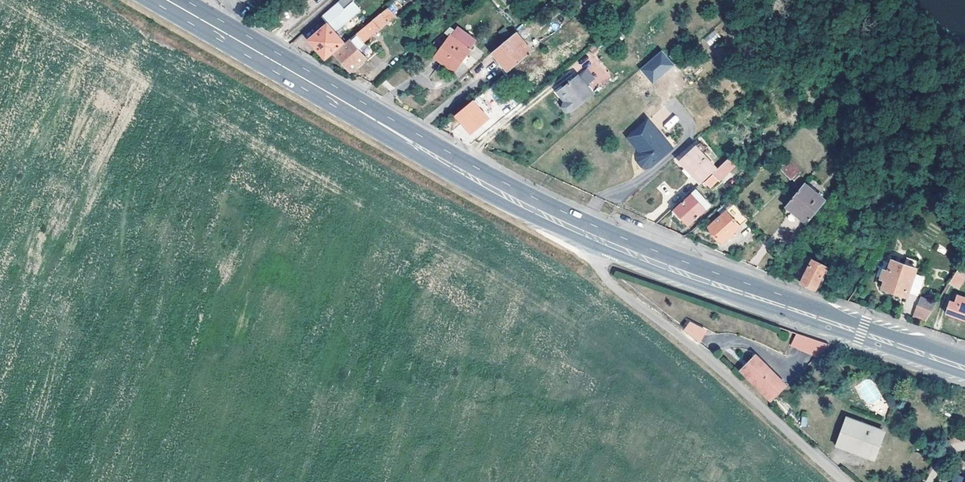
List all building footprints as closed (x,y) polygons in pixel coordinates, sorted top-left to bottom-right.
[(354,0),(345,8),(349,12),(333,26),(337,31),(362,9),(354,0)] [(349,12),(345,8),(339,1),(322,16),(328,23),(309,39),(326,58),(345,41),(337,31),(333,26),(349,12)] [(392,4),(358,33),(361,37),(365,42),(399,12),(392,4)] [(366,24),(362,20),(347,31),(351,36),(366,24)] [(475,39),(457,26),(435,56),(454,70),(470,48),(469,47),(475,39)] [(710,46),(720,37),(714,29),(703,39),(710,46)] [(508,69),(532,50),(516,31),(493,51),(508,69)] [(361,37),(358,33),(351,38),(351,39),(355,43),(361,37)] [(367,57),(355,43),(351,39),(335,54),(351,72),(367,57)] [(639,69),(652,84),(675,65),(661,50),(639,69)] [(388,79),(394,87),(409,77),(403,68),(388,79)] [(595,90),(581,73),(564,87),(570,94),(567,97),(566,98),(565,102),(569,107),(574,107),(595,90)] [(530,82),(523,88),(528,94),(535,87),(530,82)] [(560,90),(567,97),(570,94),(564,87),(560,90)] [(521,100),(528,94),(523,88),(516,94),(521,100)] [(675,98),(669,91),(662,98),(668,104),(675,98)] [(472,132),(489,117),(480,107),(474,99),(456,114),(472,132)] [(484,103),(480,107),(489,117),(493,114),(484,103)] [(675,114),(663,125),(668,130),(679,120),(675,114)] [(665,141),(668,139),(651,119),(630,137),(640,148),(642,147),(645,150),(643,152),(641,154),(640,157),(641,162),(644,166),(649,167),(653,166),(672,149),(665,141)] [(665,141),(672,149),(679,144),(672,135),(668,139),(665,141)] [(701,183),(718,168),(698,146),(681,160),(701,183)] [(787,180),(799,174),(791,158),(779,164),(787,180)] [(719,180),(714,174),(704,183),(705,186),(708,184),(711,187),(719,180)] [(824,200),(803,182),(785,205),(806,222),(824,200)] [(707,210),(692,194),(675,209),(689,225),(707,210)] [(741,225),(727,210),(708,227),(722,242),(741,225)] [(793,279),(802,282),(812,260),(804,257),(793,279)] [(813,259),(812,260),(802,282),(815,288),(826,266),(813,259)] [(964,276),(964,260),(963,259),(949,283),(958,288),(964,276)] [(916,268),(892,260),(889,271),(884,269),(881,278),(886,280),(883,288),(907,296),(916,268)] [(920,289),(924,277),(916,275),(912,286),(920,289)] [(957,295),(954,302),(949,301),(946,312),(964,319),(964,298),(957,295)] [(912,316),(927,322),(934,302),(919,297),(912,316)] [(694,323),(688,330),(699,339),(705,333),(694,323)] [(798,334),(796,341),(825,352),(830,346),(798,334)] [(790,386),(766,363),(761,359),(749,372),(753,377),(751,379),(775,401),(790,386)] [(887,432),(852,418),(842,445),(877,459),(887,432)]
